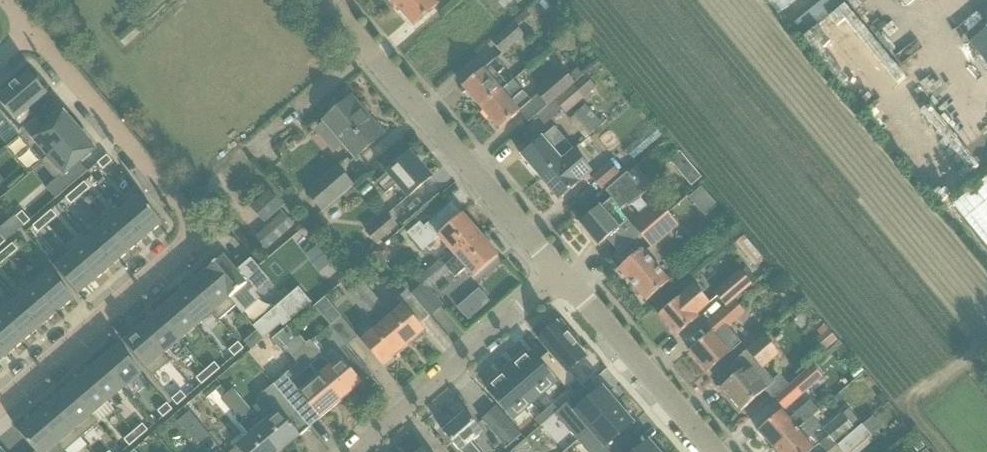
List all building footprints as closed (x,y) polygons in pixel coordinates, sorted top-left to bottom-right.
[(394,8),(396,6),(403,0),(387,0),(394,8)] [(429,14),(437,6),(431,0),(403,0),(396,6),(414,26),(429,14)] [(514,3),(512,0),(495,0),(505,12),(514,3)] [(781,20),(807,0),(765,0),(781,20)] [(850,0),(823,0),(793,25),(803,38),(850,0)] [(945,9),(952,18),(973,1),(972,0),(956,0),(945,9)] [(501,52),(524,34),(517,26),(531,15),(527,10),(512,22),(514,24),(492,42),(501,52)] [(969,43),(986,65),(986,28),(969,43)] [(462,87),(481,108),(507,86),(498,75),(504,69),(496,60),(484,70),(483,70),(478,74),(462,87)] [(536,92),(547,106),(583,76),(576,68),(568,75),(563,70),(536,92)] [(18,136),(38,120),(29,109),(46,95),(29,74),(0,98),(0,114),(18,136)] [(554,101),(555,101),(566,114),(595,89),(584,75),(554,101)] [(514,80),(507,86),(481,108),(499,130),(520,112),(520,111),(531,101),(514,80)] [(356,158),(368,148),(383,135),(382,134),(378,138),(358,115),(363,111),(352,98),(336,111),(324,121),(356,158)] [(586,106),(575,115),(591,133),(602,124),(586,106)] [(18,136),(42,163),(78,132),(64,115),(46,130),(38,120),(18,136)] [(542,138),(537,143),(522,156),(540,178),(574,150),(555,128),(543,138),(542,138)] [(93,150),(78,132),(42,163),(57,181),(93,150)] [(584,162),(574,150),(540,178),(559,200),(574,187),(581,182),(580,180),(592,170),(584,162)] [(679,151),(669,159),(679,172),(689,164),(679,151)] [(408,198),(416,191),(431,178),(410,154),(395,166),(387,173),(388,174),(376,184),(385,195),(397,184),(408,198)] [(107,155),(98,163),(103,170),(112,162),(107,155)] [(617,163),(614,165),(609,161),(592,176),(602,188),(620,173),(617,170),(621,167),(617,163)] [(321,212),(352,186),(336,168),(306,195),(321,212)] [(598,246),(614,233),(628,220),(618,209),(626,201),(629,204),(640,195),(624,176),(607,190),(612,196),(580,224),(598,246)] [(84,183),(75,190),(80,196),(89,189),(84,183)] [(700,187),(688,197),(696,207),(708,196),(700,187)] [(80,196),(75,190),(66,198),(71,204),(80,196)] [(265,193),(250,207),(265,223),(280,209),(265,193)] [(139,197),(122,211),(145,239),(162,224),(139,197)] [(961,218),(986,251),(986,198),(961,218)] [(642,236),(668,213),(657,200),(631,223),(642,236)] [(408,234),(412,238),(422,250),(438,237),(456,256),(480,235),(463,215),(462,216),(452,204),(424,228),(420,223),(408,234)] [(51,211),(42,219),(47,225),(56,217),(51,211)] [(122,211),(105,226),(128,253),(145,239),(122,211)] [(16,217),(24,226),(30,220),(22,212),(16,217)] [(266,250),(293,227),(281,213),(254,237),(266,250)] [(668,213),(642,236),(653,249),(679,226),(668,213)] [(365,232),(375,244),(396,226),(386,214),(365,232)] [(38,232),(47,225),(42,219),(33,226),(38,232)] [(105,226),(88,240),(112,267),(128,253),(105,226)] [(456,256),(460,262),(473,277),(498,256),(480,235),(456,256)] [(743,236),(735,243),(755,266),(763,259),(743,236)] [(88,240),(72,254),(95,281),(112,267),(88,240)] [(710,243),(703,250),(708,256),(715,249),(710,243)] [(12,244),(3,252),(8,258),(18,250),(12,244)] [(385,245),(377,251),(383,259),(391,252),(385,245)] [(646,302),(662,288),(669,282),(642,250),(634,256),(619,269),(646,302)] [(0,254),(0,265),(8,258),(3,252),(0,254)] [(72,254),(55,268),(78,296),(95,281),(72,254)] [(206,271),(235,306),(236,307),(268,279),(251,259),(236,272),(223,257),(206,271)] [(440,261),(429,271),(433,275),(431,277),(436,282),(449,271),(440,261)] [(740,271),(714,294),(726,307),(734,300),(752,285),(745,277),(750,273),(746,268),(741,272),(740,271)] [(190,286),(189,286),(212,314),(218,321),(235,306),(206,271),(190,286)] [(424,292),(428,289),(436,282),(431,277),(433,275),(429,271),(407,290),(411,294),(420,286),(424,292)] [(50,272),(34,286),(57,314),(74,299),(50,272)] [(364,302),(368,298),(357,285),(348,292),(357,304),(362,300),(364,302)] [(34,286),(17,301),(40,328),(57,314),(34,286)] [(196,327),(212,314),(189,286),(173,300),(196,327)] [(420,286),(411,294),(415,298),(430,316),(442,306),(428,289),(424,292),(420,286)] [(676,336),(692,324),(698,318),(697,316),(710,304),(694,286),(681,297),(680,296),(658,316),(676,336)] [(298,287),(277,306),(291,321),(312,303),(298,287)] [(407,290),(397,299),(404,307),(415,298),(411,294),(407,290)] [(362,300),(357,304),(368,317),(373,313),(378,310),(368,298),(364,302),(362,300)] [(478,311),(468,299),(457,308),(468,320),(478,311)] [(180,341),(196,327),(173,300),(156,314),(180,341)] [(726,307),(720,312),(705,326),(711,333),(690,352),(707,372),(729,354),(742,343),(728,327),(744,312),(734,300),(726,307)] [(17,301),(0,315),(23,342),(40,328),(17,301)] [(382,323),(404,349),(424,332),(402,306),(382,323)] [(141,327),(164,354),(180,341),(156,314),(141,327)] [(0,315),(0,349),(7,357),(23,342),(0,315)] [(346,345),(358,335),(342,316),(330,326),(346,345)] [(361,340),(370,351),(383,366),(404,349),(382,323),(361,340)] [(555,330),(545,339),(569,369),(578,361),(586,371),(605,355),(579,324),(562,338),(555,330)] [(362,384),(336,354),(346,345),(330,326),(320,334),(330,347),(321,355),(310,341),(306,344),(299,334),(291,325),(282,332),(290,341),(285,345),(295,356),(300,352),(301,354),(307,350),(316,361),(311,365),(320,376),(341,402),(362,384)] [(820,335),(815,339),(825,350),(836,340),(827,329),(824,325),(817,331),(820,335)] [(123,342),(153,377),(171,362),(164,354),(141,327),(123,342)] [(257,331),(245,341),(251,349),(263,339),(257,331)] [(274,384),(310,428),(341,402),(320,376),(311,365),(316,361),(307,350),(301,354),(300,352),(295,356),(285,345),(290,341),(282,332),(278,336),(272,340),(281,351),(284,348),(297,364),(284,375),(274,384)] [(735,374),(720,388),(742,413),(757,400),(765,392),(772,400),(774,399),(789,385),(779,374),(773,380),(762,368),(778,354),(763,336),(731,364),(738,372),(735,374)] [(534,341),(513,359),(543,393),(568,371),(542,341),(538,345),(534,341)] [(238,343),(229,350),(234,357),(243,349),(238,343)] [(102,361),(125,388),(141,374),(118,347),(102,361)] [(496,382),(492,385),(517,415),(543,393),(513,359),(492,378),(496,382)] [(102,361),(85,375),(108,402),(125,388),(102,361)] [(214,363),(205,371),(211,377),(220,370),(214,363)] [(202,385),(211,377),(205,371),(196,378),(202,385)] [(92,416),(108,402),(85,375),(68,389),(92,416)] [(789,385),(774,399),(784,411),(810,388),(799,376),(789,385)] [(274,384),(264,392),(262,393),(273,406),(253,423),(277,451),(281,451),(310,428),(274,384)] [(222,385),(217,390),(223,397),(227,394),(228,392),(222,385)] [(92,416),(68,389),(51,403),(81,438),(98,423),(92,416)] [(240,406),(244,402),(232,389),(228,392),(227,394),(223,397),(232,408),(238,404),(240,406)] [(172,399),(177,406),(186,398),(181,392),(172,399)] [(581,395),(565,410),(589,437),(617,412),(615,410),(618,407),(607,396),(604,398),(600,393),(589,403),(581,395)] [(253,423),(249,418),(254,414),(244,402),(240,406),(238,404),(232,408),(243,420),(239,423),(249,435),(236,445),(237,446),(230,451),(277,451),(253,423)] [(51,403),(35,418),(58,445),(64,451),(65,451),(81,438),(51,403)] [(167,404),(158,411),(163,417),(172,410),(167,404)] [(553,404),(544,412),(549,419),(556,413),(558,411),(553,404)] [(496,407),(481,420),(506,448),(521,435),(496,407)] [(758,432),(774,450),(812,416),(804,407),(789,420),(782,411),(758,432)] [(819,444),(826,451),(828,451),(854,429),(861,423),(849,409),(842,415),(840,413),(822,429),(828,436),(819,444)] [(589,437),(603,451),(627,451),(630,449),(623,440),(634,430),(629,425),(632,423),(621,411),(618,414),(617,412),(589,437)] [(197,445),(209,434),(190,412),(178,422),(197,445)] [(544,412),(536,419),(541,425),(549,419),(544,412)] [(470,442),(481,433),(478,429),(465,414),(443,432),(456,447),(460,451),(461,451),(478,451),(470,442)] [(774,450),(776,451),(811,451),(814,449),(806,439),(821,426),(812,416),(774,450)] [(58,445),(35,418),(18,432),(35,451),(50,451),(58,445)] [(133,432),(138,438),(147,431),(142,425),(133,432)] [(871,436),(861,425),(837,446),(842,451),(852,451),(871,436)] [(129,446),(138,438),(133,432),(124,440),(129,446)] [(915,434),(907,440),(917,451),(924,446),(915,434)] [(149,451),(158,451),(163,448),(163,444),(161,441),(157,441),(149,448),(149,451)]
